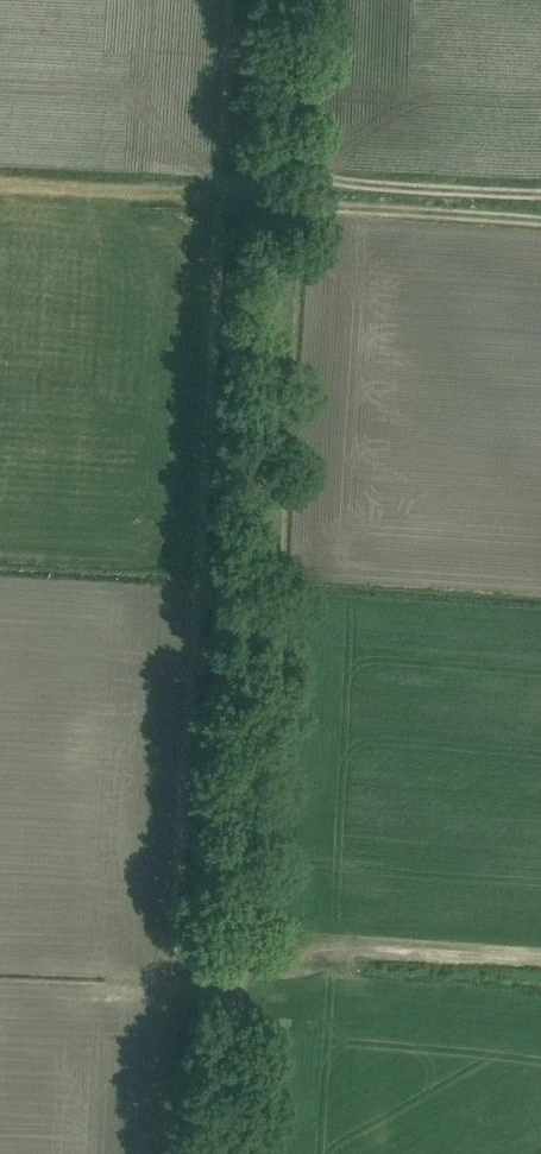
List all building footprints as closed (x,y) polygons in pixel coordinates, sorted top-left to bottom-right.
[(344,96),(331,96),(331,116),(345,115),(344,96)]
